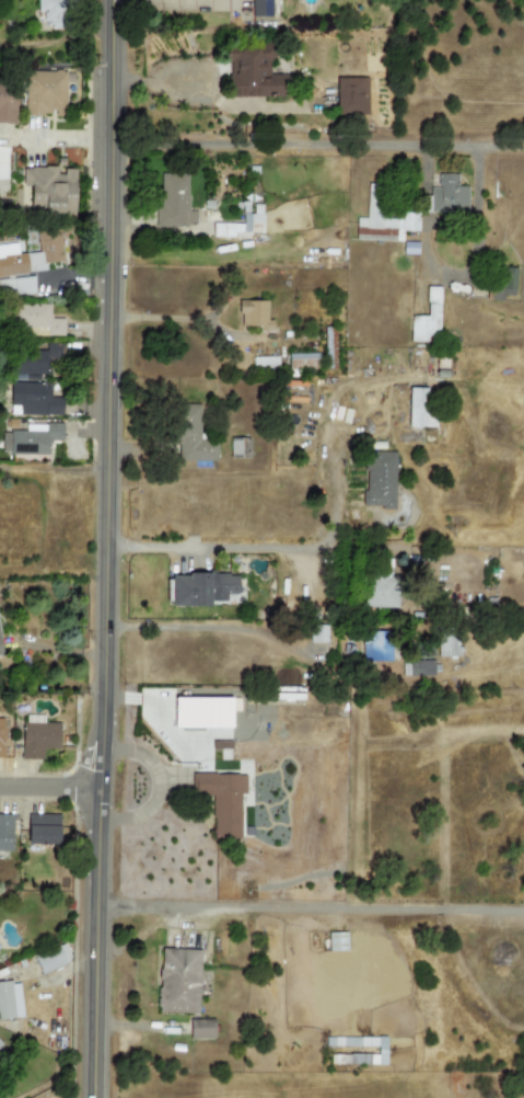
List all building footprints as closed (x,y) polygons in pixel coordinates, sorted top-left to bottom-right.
[(45,12),(44,28),(70,30),(70,0),(37,0),(36,12),(45,12)] [(270,0),(251,0),(251,18),(270,18),(270,0)] [(283,98),(283,76),(270,76),(270,49),(225,48),(225,64),(228,64),(228,96),(283,98)] [(24,116),(65,115),(63,71),(23,71),(24,116)] [(366,78),(335,79),(336,116),(368,115),(366,78)] [(14,124),(14,82),(0,82),(0,124),(14,124)] [(74,169),(59,169),(59,168),(21,168),(21,186),(30,186),(28,211),(73,213),(74,169)] [(160,173),(160,207),(154,207),(154,226),(195,227),(196,211),(187,211),(187,173),(160,173)] [(457,174),(438,174),(436,187),(430,187),(430,196),(421,196),(421,214),(467,214),(467,186),(456,186),(457,174)] [(400,242),(401,217),(382,217),(383,184),(366,184),(365,218),(356,218),(354,240),(400,242)] [(212,224),(211,237),(232,238),(233,232),(261,232),(261,205),(253,205),(253,214),(242,214),(242,224),(212,224)] [(417,213),(401,214),(403,231),(418,231),(417,213)] [(58,229),(36,231),(37,252),(18,254),(16,243),(0,245),(0,276),(46,272),(45,263),(61,262),(58,229)] [(502,300),(502,296),(514,296),(515,268),(492,267),(491,300),(502,300)] [(34,296),(33,278),(0,279),(0,297),(34,296)] [(440,287),(427,287),(426,317),(410,316),(409,341),(438,342),(440,287)] [(267,300),(238,300),(238,330),(272,330),(272,320),(267,320),(267,300)] [(63,319),(48,319),(49,305),(12,304),(11,328),(26,328),(26,335),(63,338),(63,319)] [(59,344),(46,344),(46,354),(15,353),(15,375),(58,376),(59,344)] [(288,354),(288,370),(329,368),(329,364),(318,365),(317,354),(288,354)] [(10,414),(61,415),(61,385),(10,384),(10,414)] [(430,427),(430,388),(408,388),(408,427),(430,427)] [(216,461),(217,442),(199,441),(200,404),(173,403),(172,444),(177,444),(177,460),(216,461)] [(1,431),(1,454),(48,455),(48,442),(61,442),(62,424),(25,424),(25,432),(1,431)] [(230,457),(248,457),(248,437),(229,438),(230,457)] [(363,507),(394,508),(394,451),(364,451),(363,507)] [(209,606),(209,602),(225,602),(225,594),(237,594),(237,574),(166,574),(166,606),(209,606)] [(397,608),(397,576),(362,575),(361,607),(397,608)] [(310,642),(326,642),(326,627),(310,627),(310,642)] [(361,661),(391,662),(393,632),(362,631),(361,661)] [(438,656),(458,656),(458,640),(438,640),(438,656)] [(432,662),(403,661),(401,674),(432,675),(432,662)] [(173,728),(231,728),(231,699),(173,698),(173,728)] [(43,716),(22,716),(21,759),(42,759),(43,750),(58,750),(59,723),(43,722),(43,716)] [(240,838),(240,793),(245,793),(245,774),(193,774),(193,796),(212,797),(212,838),(240,838)] [(58,815),(26,814),(26,845),(57,845),(58,815)] [(11,851),(12,815),(0,815),(0,851),(11,851)] [(346,950),(346,933),(328,933),(329,951),(346,950)] [(33,954),(39,974),(70,962),(63,943),(33,954)] [(197,1014),(199,950),(159,949),(156,1013),(197,1014)] [(22,1017),(19,981),(0,983),(0,1020),(22,1017)] [(188,1020),(189,1039),(213,1039),(212,1019),(188,1020)] [(385,1066),(386,1038),(377,1038),(377,1066),(385,1066)]
